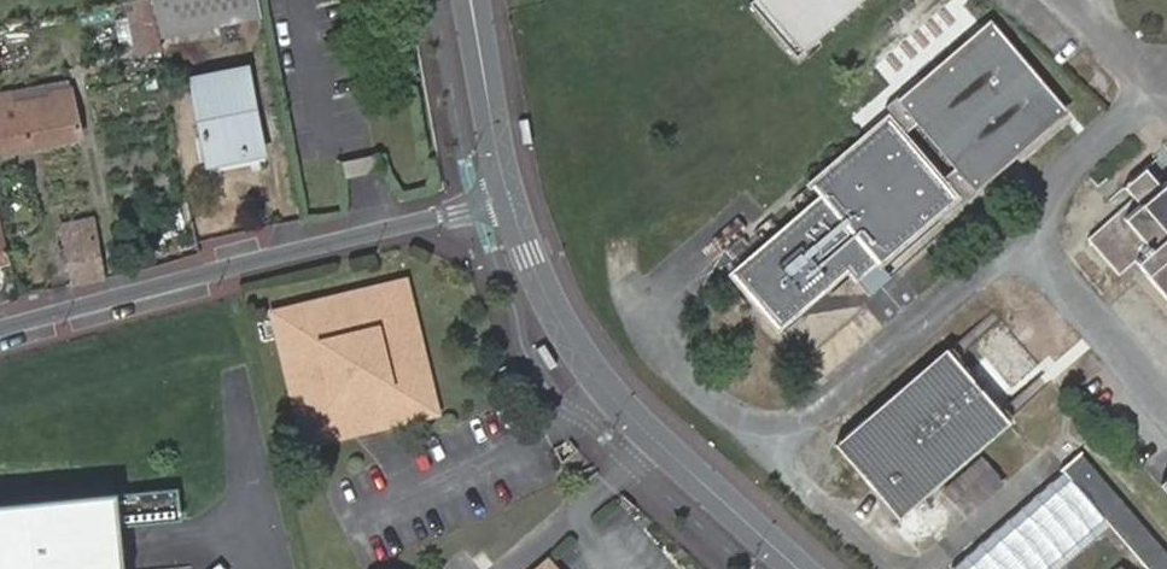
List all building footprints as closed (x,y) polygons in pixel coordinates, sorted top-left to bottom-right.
[(157,36),(151,0),(127,0),(119,2),(123,23),(132,21),(135,53),(160,50),(157,36)] [(261,15),(258,0),(151,0),(157,36),(261,15)] [(738,10),(786,63),(859,0),(750,0),(738,10)] [(886,93),(964,185),(1058,107),(980,14),(886,93)] [(262,144),(246,68),(193,77),(208,160),(246,155),(245,147),(262,144)] [(70,77),(0,89),(0,102),(50,95),(49,91),(72,87),(70,77)] [(79,136),(72,87),(49,91),(50,95),(0,102),(0,149),(79,136)] [(947,187),(953,194),(964,185),(886,93),(875,102),(881,109),(914,148),(947,187)] [(870,253),(947,187),(914,148),(881,109),(802,175),(815,187),(723,265),(767,318),(857,240),(870,253)] [(378,151),(344,158),(349,182),(383,174),(378,151)] [(1162,187),(1147,170),(1124,189),(1132,199),(1085,239),(1120,279),(1136,265),(1166,301),(1166,183),(1162,187)] [(92,281),(103,280),(93,221),(60,226),(69,284),(92,281)] [(8,265),(3,236),(0,223),(0,266),(8,265)] [(396,290),(279,318),(307,436),(424,408),(396,290)] [(941,347),(830,440),(889,510),(1000,418),(941,347)] [(1070,449),(1049,466),(1053,471),(1099,524),(1137,567),(1139,568),(1166,568),(1166,560),(1070,449)] [(960,514),(997,482),(978,459),(940,489),(960,514)] [(1053,471),(942,567),(944,568),(1047,568),(1099,524),(1053,471)] [(119,494),(0,506),(0,568),(126,568),(119,494)]
